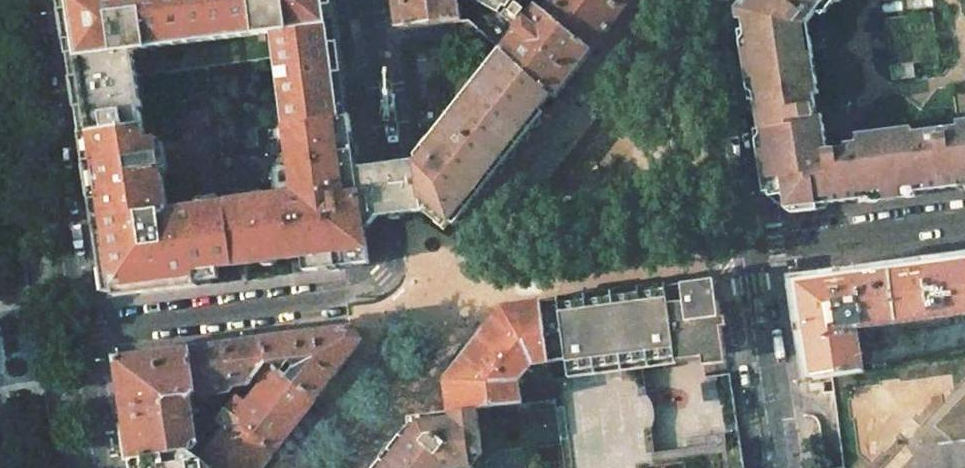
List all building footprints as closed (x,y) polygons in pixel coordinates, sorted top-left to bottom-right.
[(73,85),(79,124),(102,267),(110,266),(114,296),(199,285),(197,271),(235,266),(227,201),(171,208),(161,137),(149,138),(145,108),(147,108),(142,76),(279,58),(284,98),(288,125),(289,125),(352,116),(337,6),(336,6),(335,0),(66,0),(61,7),(73,85)] [(445,0),(395,0),(399,27),(439,22),(461,19),(459,2),(456,0),(453,0),(445,1),(445,0)] [(512,14),(511,15),(518,22),(526,12),(519,6),(524,0),(482,0),(499,16),(512,14)] [(535,6),(543,12),(593,52),(635,0),(540,0),(535,6)] [(953,172),(947,181),(839,195),(827,196),(796,200),(776,184),(768,128),(772,128),(771,116),(766,117),(750,13),(760,0),(750,0),(741,12),(769,191),(793,209),(964,187),(964,171),(953,172)] [(776,184),(796,200),(827,196),(827,191),(839,190),(839,195),(947,181),(953,172),(964,171),(964,155),(963,155),(960,127),(946,129),(946,134),(939,136),(938,130),(911,133),(856,141),(857,144),(857,149),(846,151),(846,149),(828,151),(824,128),(820,129),(819,118),(815,118),(814,111),(816,110),(814,97),(819,96),(810,40),(805,40),(803,30),(808,24),(816,13),(826,0),(760,0),(750,13),(766,117),(771,116),(772,128),(768,128),(776,184)] [(816,13),(818,15),(826,15),(834,5),(840,4),(843,0),(826,0),(816,13)] [(535,6),(502,49),(507,54),(552,94),(557,98),(593,52),(543,12),(535,6)] [(501,48),(490,62),(497,67),(507,54),(502,49),(501,48)] [(490,182),(520,144),(545,113),(540,109),(552,94),(507,54),(497,67),(490,62),(467,91),(416,156),(417,160),(423,210),(444,227),(450,221),(456,225),(469,208),(466,205),(477,192),(480,194),(490,182)] [(892,82),(915,79),(913,65),(890,68),(892,82)] [(460,72),(448,72),(448,77),(449,84),(457,84),(461,84),(460,72)] [(260,101),(235,104),(239,131),(246,130),(260,128),(288,125),(284,98),(260,101)] [(352,116),(289,125),(290,140),(317,136),(354,130),(352,116)] [(248,149),(262,147),(260,128),(246,130),(248,149)] [(911,128),(856,136),(856,141),(911,133),(911,128)] [(317,136),(333,184),(360,177),(359,168),(354,130),(317,136)] [(288,259),(346,252),(339,212),(333,184),(317,136),(290,140),(297,192),(278,195),(277,195),(279,208),(282,223),(288,259)] [(365,168),(359,168),(360,177),(367,233),(373,225),(379,218),(396,215),(418,212),(424,212),(423,210),(417,160),(410,161),(389,164),(365,168)] [(339,212),(346,252),(370,249),(367,233),(360,177),(333,184),(339,212)] [(477,192),(466,205),(469,208),(480,194),(477,192)] [(282,223),(279,208),(277,195),(227,201),(235,266),(288,259),(282,223)] [(797,279),(812,377),(868,368),(863,328),(964,315),(964,256),(797,279)] [(305,272),(304,261),(294,262),(295,273),(305,272)] [(664,309),(669,334),(669,336),(673,362),(725,355),(717,302),(696,305),(694,283),(680,285),(665,287),(666,296),(662,297),(664,309)] [(598,310),(632,305),(639,300),(662,297),(666,296),(665,287),(660,287),(590,296),(572,299),(573,308),(582,307),(587,306),(598,310)] [(558,301),(562,334),(563,350),(669,336),(669,334),(664,309),(662,297),(639,300),(632,305),(598,310),(587,306),(582,307),(573,308),(572,299),(558,301)] [(563,350),(562,334),(558,301),(542,303),(548,352),(563,350)] [(530,365),(539,364),(550,362),(548,352),(542,303),(504,308),(447,380),(451,413),(478,409),(523,403),(518,381),(528,370),(530,365)] [(267,361),(317,399),(363,341),(355,328),(265,339),(267,361)] [(636,367),(673,362),(669,336),(563,350),(548,352),(550,362),(565,360),(567,376),(596,372),(636,367)] [(225,410),(226,409),(228,411),(267,361),(265,339),(191,349),(197,392),(219,406),(225,410)] [(116,358),(131,458),(143,456),(162,454),(194,449),(199,443),(196,413),(200,413),(200,409),(196,409),(195,398),(197,392),(191,349),(116,358)] [(809,368),(806,351),(798,353),(801,370),(809,368)] [(317,399),(267,361),(228,411),(277,450),(317,399)] [(644,414),(636,367),(596,372),(603,419),(644,414)] [(564,467),(640,467),(638,456),(649,454),(644,414),(603,419),(596,372),(567,376),(552,378),(564,467)] [(217,411),(222,414),(225,410),(219,406),(217,411)] [(226,409),(225,410),(222,414),(217,421),(227,429),(213,446),(203,438),(199,443),(194,449),(204,458),(217,467),(262,467),(277,450),(228,411),(226,409)] [(484,453),(478,409),(451,413),(457,456),(458,467),(470,467),(474,467),(472,456),(485,455),(484,453)] [(457,456),(451,413),(417,417),(380,464),(386,467),(458,467),(457,456)] [(741,442),(683,450),(685,467),(744,467),(741,442)] [(204,458),(194,449),(162,454),(143,456),(145,467),(217,467),(204,458)] [(474,467),(485,455),(472,456),(474,467)]
